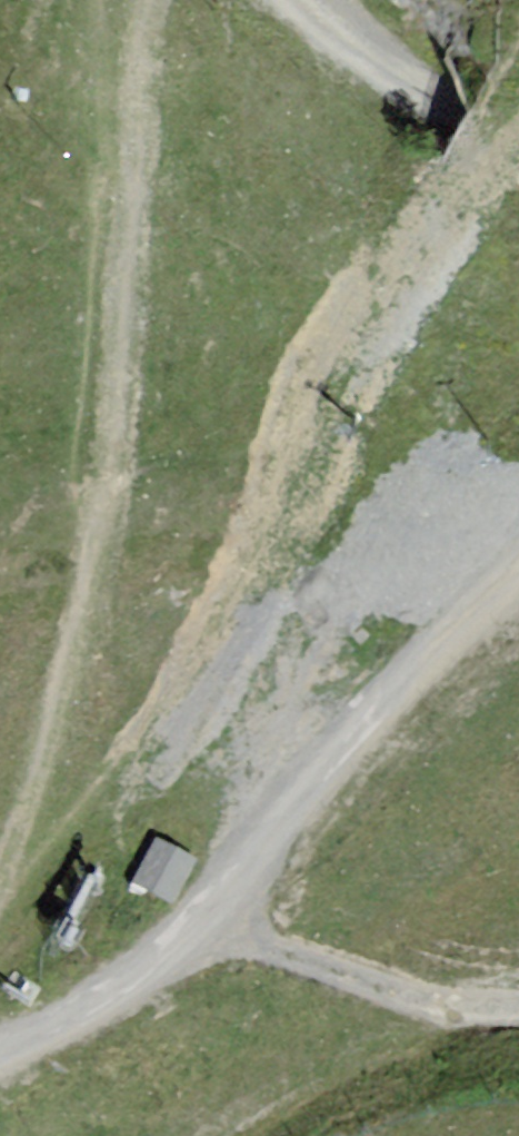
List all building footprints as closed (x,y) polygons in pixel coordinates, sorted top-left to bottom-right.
[(192,865),(151,847),(133,887),(174,906),(192,865)]
